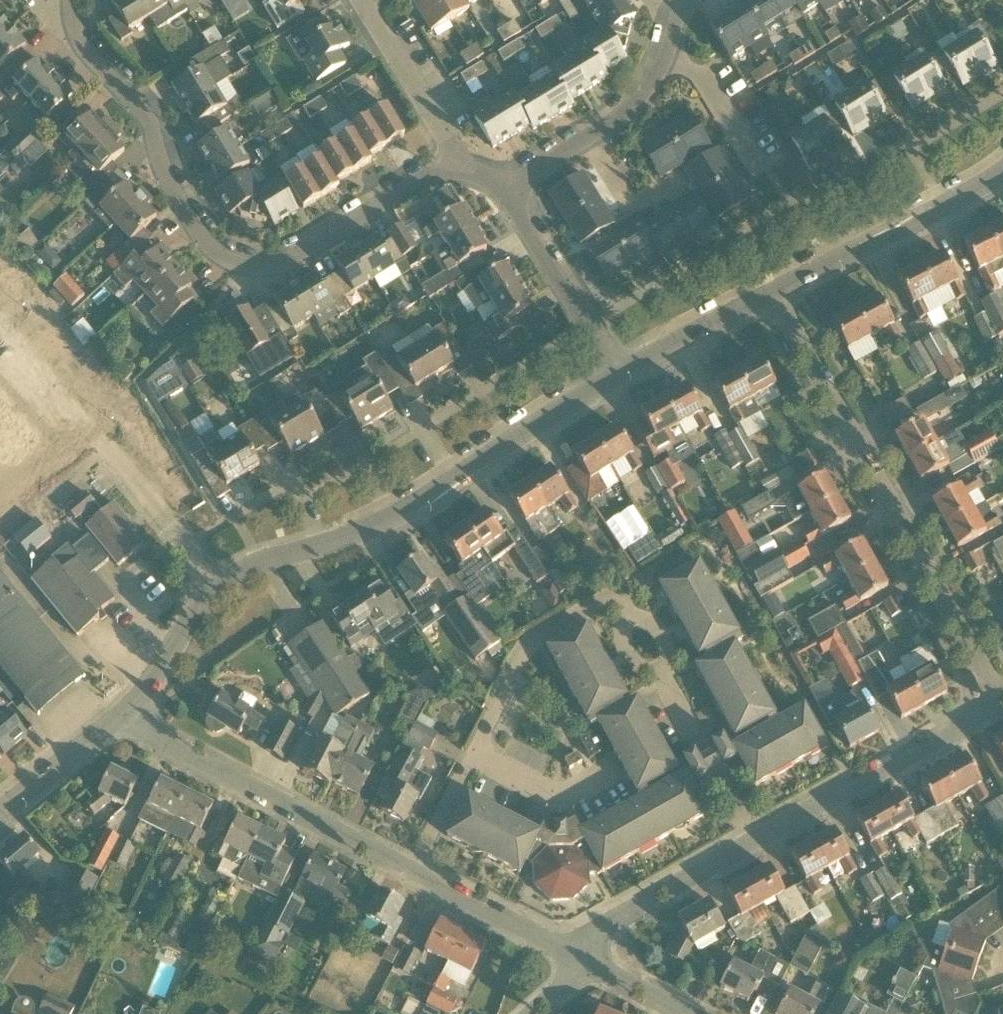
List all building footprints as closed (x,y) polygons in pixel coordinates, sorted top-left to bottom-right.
[(138,0),(110,0),(119,14),(109,21),(122,42),(133,35),(130,30),(149,18),(138,0)] [(149,18),(158,30),(187,13),(185,9),(180,0),(138,0),(149,18)] [(185,9),(196,2),(195,0),(180,0),(185,9)] [(266,4),(263,6),(278,30),(305,14),(298,3),(303,0),(264,0),(266,4)] [(450,21),(437,0),(418,0),(413,3),(431,33),(450,21)] [(466,5),(463,0),(437,0),(450,21),(469,10),(466,5)] [(565,13),(572,8),(567,0),(565,0),(559,4),(565,13)] [(592,14),(614,0),(584,0),(592,14)] [(592,14),(603,32),(628,38),(631,26),(628,21),(635,17),(625,0),(614,0),(592,14)] [(761,29),(779,18),(767,0),(742,0),(747,8),(761,29)] [(779,18),(796,8),(792,0),(767,0),(779,18)] [(796,8),(801,16),(819,5),(816,0),(792,0),(796,8)] [(845,0),(816,0),(819,5),(824,13),(845,0)] [(578,17),(572,8),(565,13),(570,22),(578,17)] [(766,37),(761,29),(747,8),(729,19),(748,48),(766,37)] [(546,23),(552,33),(563,26),(557,17),(546,23)] [(9,28),(0,18),(0,36),(9,28)] [(729,60),(748,48),(729,19),(711,30),(729,60)] [(337,25),(328,31),(321,20),(300,34),(313,56),(304,62),(316,82),(345,64),(338,52),(349,46),(337,25)] [(506,28),(513,38),(521,33),(515,23),(506,28)] [(552,33),(546,23),(535,30),(541,39),(552,33)] [(9,28),(0,36),(0,69),(25,45),(9,28)] [(513,38),(506,28),(498,33),(504,43),(513,38)] [(835,29),(825,36),(830,44),(840,38),(835,29)] [(584,44),(588,50),(603,74),(625,61),(620,53),(625,50),(628,38),(603,32),(584,44)] [(960,47),(979,77),(995,67),(987,55),(995,49),(984,32),(960,47)] [(508,46),(514,56),(525,50),(519,40),(508,46)] [(853,42),(826,53),(832,66),(858,56),(853,42)] [(484,57),(477,45),(468,50),(475,62),(484,57)] [(799,52),(805,61),(815,54),(809,45),(799,52)] [(184,106),(215,88),(231,78),(220,59),(226,56),(220,46),(177,72),(182,81),(172,87),(184,106)] [(504,62),(514,56),(508,46),(498,53),(504,62)] [(963,87),(979,77),(960,47),(937,61),(943,72),(947,79),(955,74),(963,87)] [(256,61),(249,49),(237,56),(244,68),(256,61)] [(475,62),(468,50),(460,56),(466,67),(475,62)] [(588,50),(569,61),(587,91),(606,79),(603,74),(588,50)] [(805,61),(799,52),(789,58),(795,67),(805,61)] [(933,55),(909,70),(928,100),(944,90),(936,77),(943,72),(937,61),(933,55)] [(22,93),(30,102),(56,78),(39,61),(5,93),(13,102),(22,93)] [(568,103),(587,91),(569,61),(550,73),(553,79),(568,103)] [(481,63),(470,70),(476,79),(487,73),(481,63)] [(761,70),(766,79),(777,72),(772,63),(761,70)] [(476,79),(470,70),(460,76),(466,86),(476,79)] [(750,76),(756,85),(766,79),(761,70),(750,76)] [(912,110),(928,100),(909,70),(886,84),(896,102),(904,97),(912,110)] [(72,96),(56,78),(30,102),(38,111),(29,120),(37,128),(72,96)] [(354,78),(347,82),(354,94),(362,90),(354,78)] [(568,103),(553,79),(535,90),(553,119),(572,108),(568,103)] [(354,94),(347,82),(339,87),(347,99),(354,94)] [(877,105),(885,100),(874,83),(851,97),(869,127),(885,118),(877,105)] [(209,118),(216,128),(246,109),(239,98),(226,106),(215,88),(184,106),(195,126),(209,118)] [(534,131),(553,119),(535,90),(516,101),(531,126),(530,126),(534,131)] [(272,94),(250,106),(256,118),(279,106),(272,94)] [(512,137),(530,126),(531,126),(516,101),(514,95),(494,107),(512,137)] [(826,112),(830,118),(838,129),(846,124),(853,137),(869,127),(851,97),(826,112)] [(311,104),(318,115),(327,110),(320,99),(311,104)] [(318,115),(311,104),(303,109),(309,120),(318,115)] [(369,117),(387,147),(404,136),(386,106),(369,117)] [(493,149),(512,137),(494,107),(475,119),(493,149)] [(271,115),(278,127),(286,122),(285,119),(280,111),(271,115)] [(691,114),(665,130),(685,163),(711,147),(691,114)] [(69,157),(75,164),(114,128),(106,120),(100,126),(91,116),(82,124),(74,116),(55,136),(72,153),(69,157)] [(369,158),(387,147),(369,117),(351,128),(369,158)] [(838,129),(830,118),(807,132),(826,162),(842,153),(834,141),(843,135),(838,129)] [(292,131),(286,122),(278,127),(283,136),(292,131)] [(371,162),(369,158),(351,128),(350,128),(347,123),(330,133),(336,143),(354,172),(371,162)] [(278,127),(269,131),(275,141),(283,136),(278,127)] [(85,205),(104,188),(95,179),(124,152),(115,141),(121,136),(114,128),(75,164),(68,171),(84,188),(76,196),(85,205)] [(20,158),(39,141),(41,139),(32,129),(8,152),(17,161),(20,158)] [(198,148),(208,166),(238,148),(227,130),(198,148)] [(685,163),(665,130),(640,145),(660,178),(685,163)] [(275,141),(269,131),(261,136),(266,146),(275,141)] [(810,172),(826,162),(807,132),(783,146),(794,165),(802,160),(810,172)] [(337,183),(354,172),(336,143),(318,153),(337,183)] [(238,148),(208,166),(219,184),(249,166),(238,148)] [(717,150),(685,170),(700,195),(733,175),(717,150)] [(339,187),(337,183),(318,153),(320,158),(303,168),(321,198),(339,187)] [(20,158),(17,161),(9,169),(16,176),(27,166),(20,158)] [(285,179),(303,209),(321,198),(303,168),(285,179)] [(274,227),(296,213),(278,183),(259,194),(256,189),(267,182),(258,169),(248,176),(216,194),(230,216),(237,211),(240,217),(265,222),(270,219),(274,227)] [(550,194),(565,219),(598,199),(582,174),(550,194)] [(733,175),(700,195),(715,221),(748,201),(733,175)] [(110,231),(115,225),(147,196),(141,189),(135,195),(125,185),(112,197),(104,188),(85,205),(94,215),(110,231)] [(435,192),(444,211),(457,205),(448,186),(435,192)] [(667,210),(687,243),(712,227),(693,195),(667,210)] [(107,265),(115,274),(144,247),(152,240),(143,230),(156,218),(146,208),(152,202),(147,196),(115,225),(130,241),(124,247),(107,265)] [(613,225),(598,199),(565,219),(580,245),(613,225)] [(440,234),(447,246),(477,228),(468,214),(465,216),(461,209),(423,232),(428,241),(440,234)] [(662,258),(687,243),(667,210),(643,226),(637,217),(657,250),(662,258)] [(632,265),(657,250),(637,217),(612,233),(632,265)] [(987,232),(1002,260),(1002,259),(1002,224),(987,232)] [(389,235),(392,240),(402,256),(416,248),(402,226),(389,235)] [(20,256),(36,243),(23,227),(7,240),(20,256)] [(443,266),(447,273),(422,288),(429,299),(455,284),(459,281),(453,270),(459,266),(486,251),(482,243),(485,241),(477,228),(447,246),(455,259),(443,266)] [(987,232),(964,243),(990,294),(999,289),(992,276),(1002,271),(1002,262),(1002,260),(987,232)] [(632,265),(612,233),(587,248),(607,281),(632,265)] [(356,250),(374,280),(405,261),(402,256),(392,240),(382,246),(376,238),(356,250)] [(137,279),(149,292),(175,268),(159,250),(152,256),(144,247),(115,274),(113,276),(125,289),(137,279)] [(341,272),(331,278),(343,299),(344,299),(374,280),(356,250),(335,263),(341,272)] [(943,254),(921,266),(935,294),(948,287),(956,302),(964,297),(943,254)] [(477,312),(490,304),(521,285),(512,271),(508,274),(504,266),(492,274),(485,264),(459,281),(455,284),(461,294),(465,292),(477,312)] [(935,294),(921,266),(898,278),(920,320),(928,315),(925,308),(921,301),(935,294)] [(191,285),(175,268),(149,292),(161,305),(150,316),(162,329),(193,300),(185,291),(191,285)] [(294,288),(313,318),(319,328),(340,317),(350,311),(344,299),(343,299),(331,278),(321,284),(315,275),(294,288)] [(72,308),(84,296),(66,277),(53,289),(72,308)] [(521,327),(515,317),(530,309),(525,302),(529,299),(521,285),(490,304),(498,316),(488,323),(499,341),(521,327)] [(275,302),(265,308),(269,315),(282,335),(283,337),(313,318),(294,288),(275,302)] [(986,313),(999,336),(1002,334),(1002,309),(997,297),(981,304),(986,313)] [(878,298),(856,311),(871,338),(884,330),(893,345),(902,340),(878,298)] [(270,342),(282,335),(269,315),(265,308),(264,307),(252,314),(248,308),(226,322),(247,357),(270,343),(270,342)] [(871,338),(856,311),(832,324),(848,351),(871,338)] [(999,336),(986,313),(974,319),(986,343),(999,336)] [(388,345),(407,334),(399,319),(379,330),(388,345)] [(444,326),(432,333),(434,335),(415,347),(434,377),(453,366),(450,361),(462,354),(444,326)] [(922,342),(947,384),(951,391),(965,382),(938,334),(922,342)] [(941,384),(937,374),(920,343),(907,350),(924,381),(930,391),(941,384)] [(383,362),(386,367),(398,388),(410,380),(415,389),(434,377),(415,347),(396,358),(394,355),(383,362)] [(737,372),(755,404),(752,399),(775,386),(760,359),(737,372)] [(204,378),(194,361),(181,369),(191,386),(204,378)] [(487,362),(473,371),(481,382),(495,373),(487,362)] [(352,381),(377,421),(393,411),(385,399),(400,390),(398,388),(386,367),(371,376),(367,372),(352,381)] [(714,385),(737,426),(760,414),(755,404),(737,372),(714,385)] [(147,384),(156,399),(168,392),(157,374),(147,384)] [(61,378),(60,378),(32,404),(50,423),(78,398),(61,378)] [(972,391),(983,385),(979,378),(969,384),(972,391)] [(351,379),(320,397),(338,427),(352,419),(360,431),(377,421),(352,381),(351,379)] [(664,399),(685,438),(698,430),(700,434),(710,428),(687,386),(664,399)] [(931,403),(937,414),(965,398),(959,387),(931,403)] [(298,394),(281,404),(307,446),(338,427),(320,397),(317,392),(301,401),(298,394)] [(685,438),(664,399),(640,413),(648,426),(638,432),(655,461),(664,454),(666,453),(668,457),(689,445),(685,438)] [(910,414),(902,400),(881,411),(889,426),(910,414)] [(307,446),(281,404),(251,422),(269,452),(283,444),(291,456),(307,446)] [(895,437),(908,460),(935,445),(928,431),(942,423),(936,414),(895,437)] [(240,436),(225,445),(243,476),(259,466),(253,456),(266,448),(269,452),(251,422),(237,431),(240,436)] [(616,427),(595,440),(612,467),(624,460),(633,474),(642,468),(616,427)] [(728,436),(744,464),(746,468),(759,461),(741,429),(728,436)] [(243,476),(225,445),(215,431),(199,440),(197,436),(182,444),(204,480),(214,475),(220,476),(226,486),(243,476)] [(744,464),(728,436),(726,432),(713,439),(731,471),(744,464)] [(935,445),(908,460),(921,483),(969,456),(974,465),(1002,449),(1002,438),(995,443),(989,432),(964,446),(957,433),(935,445)] [(621,482),(612,467),(595,440),(573,454),(579,464),(568,471),(588,503),(621,482)] [(782,453),(788,463),(796,478),(820,465),(811,450),(805,440),(782,453)] [(671,491),(685,483),(671,461),(658,468),(671,491)] [(656,468),(644,474),(657,496),(668,489),(656,468)] [(550,469),(530,482),(548,509),(559,501),(568,514),(577,508),(550,469)] [(802,502),(809,515),(838,499),(825,476),(783,499),(789,510),(802,502)] [(932,503),(945,526),(973,510),(965,497),(979,489),(974,479),(932,503)] [(548,509),(530,482),(508,497),(538,543),(560,528),(547,509),(548,509)] [(115,567),(142,546),(127,528),(131,525),(112,501),(100,510),(86,492),(68,506),(115,567)] [(776,504),(770,493),(741,509),(748,521),(776,504)] [(838,499),(809,515),(817,527),(803,536),(809,546),(850,521),(838,499)] [(973,510),(945,526),(958,549),(1000,526),(995,516),(981,524),(973,510)] [(465,526),(491,564),(515,548),(506,534),(503,536),(485,512),(465,526)] [(29,557),(51,539),(36,521),(14,539),(29,557)] [(456,582),(468,597),(476,608),(489,598),(486,581),(479,573),(491,564),(465,526),(444,540),(461,565),(458,568),(464,577),(456,582)] [(736,555),(754,546),(746,532),(728,542),(736,555)] [(661,552),(651,535),(641,541),(645,548),(651,558),(661,552)] [(847,580),(875,565),(862,542),(820,566),(825,576),(840,567),(847,580)] [(801,543),(779,556),(778,553),(750,568),(759,586),(809,559),(801,543)] [(537,584),(548,577),(533,553),(527,544),(516,552),(537,584)] [(545,544),(533,553),(548,577),(552,583),(560,595),(574,585),(545,544)] [(986,547),(985,548),(964,559),(972,574),(982,568),(980,564),(993,557),(986,547)] [(476,608),(468,597),(460,603),(434,567),(430,570),(421,557),(398,572),(421,606),(437,595),(442,601),(437,604),(476,661),(500,644),(476,608)] [(96,616),(107,607),(115,600),(80,558),(60,574),(52,565),(32,581),(78,637),(99,620),(96,616)] [(708,660),(695,667),(696,668),(697,667),(706,683),(705,684),(716,703),(717,702),(726,718),(725,719),(736,739),(767,721),(769,725),(738,743),(739,744),(729,750),(723,738),(712,744),(716,752),(698,762),(694,755),(684,760),(690,772),(680,777),(680,776),(648,794),(646,789),(677,772),(666,751),(665,752),(655,735),(657,735),(646,715),(645,716),(636,701),(638,701),(637,700),(625,707),(621,700),(626,698),(616,679),(611,681),(602,665),(607,663),(597,644),(592,647),(583,630),(588,628),(587,627),(547,649),(591,727),(598,723),(641,799),(581,833),(574,821),(565,826),(555,827),(545,822),(539,834),(468,797),(447,837),(466,847),(469,843),(485,851),(483,856),(502,866),(504,861),(521,870),(518,874),(519,875),(526,862),(534,865),(535,886),(551,902),(573,901),(589,885),(587,864),(595,861),(602,873),(603,873),(601,868),(617,859),(619,864),(638,853),(636,849),(652,839),(654,844),(673,834),(670,829),(687,820),(689,824),(708,814),(690,782),(695,780),(696,781),(706,775),(705,774),(723,764),(724,765),(734,759),(733,758),(738,755),(755,787),(774,776),(772,772),(788,763),(790,767),(809,757),(807,752),(823,743),(825,748),(826,747),(804,707),(778,722),(736,646),(743,642),(699,564),(660,586),(660,587),(665,585),(674,601),(669,603),(680,622),(684,619),(693,635),(689,638),(699,657),(704,654),(708,660)] [(887,588),(875,565),(847,580),(855,593),(840,602),(845,611),(887,588)] [(343,610),(340,606),(328,614),(351,648),(364,640),(356,630),(369,621),(376,633),(400,617),(393,607),(395,606),(379,580),(361,592),(363,596),(343,610)] [(14,592),(0,603),(0,669),(39,715),(85,678),(14,592)] [(884,604),(892,619),(902,613),(893,598),(884,604)] [(780,605),(769,611),(774,621),(785,615),(780,605)] [(818,640),(846,625),(836,607),(808,623),(818,640)] [(322,623),(288,646),(301,665),(314,685),(321,694),(325,701),(335,717),(370,695),(322,623)] [(947,694),(932,668),(937,665),(927,647),(899,662),(909,679),(924,707),(947,694)] [(857,664),(867,680),(877,698),(886,693),(901,719),(924,707),(909,679),(895,686),(877,653),(857,664)] [(850,690),(867,680),(857,664),(853,655),(836,665),(850,690)] [(290,672),(302,693),(314,685),(301,665),(295,669),(290,672)] [(853,694),(839,701),(830,684),(825,683),(809,691),(831,728),(836,724),(850,748),(878,732),(864,707),(862,709),(853,694)] [(302,714),(314,721),(325,701),(321,694),(309,702),(302,714)] [(208,718),(209,719),(207,723),(207,727),(209,731),(213,734),(218,734),(222,732),(224,728),(237,736),(244,725),(257,733),(264,721),(251,713),(237,704),(221,696),(208,718)] [(423,703),(410,697),(400,718),(413,724),(423,703)] [(27,736),(4,710),(0,714),(0,751),(4,756),(27,736)] [(329,785),(360,725),(345,717),(332,742),(321,737),(319,740),(303,771),(329,785)] [(281,722),(277,730),(265,751),(282,760),(294,739),(297,731),(281,722)] [(408,739),(395,763),(386,778),(377,796),(387,801),(381,812),(403,823),(416,798),(421,800),(432,780),(419,773),(425,760),(419,757),(424,748),(429,751),(437,735),(416,724),(408,739)] [(359,762),(367,747),(374,733),(360,725),(329,785),(330,785),(331,782),(359,796),(373,770),(359,762)] [(994,741),(1002,758),(1002,736),(994,741)] [(564,761),(570,770),(582,763),(576,754),(564,761)] [(966,757),(943,770),(958,798),(972,790),(980,804),(989,799),(966,757)] [(95,816),(112,801),(125,807),(137,782),(111,769),(99,795),(86,805),(95,816)] [(924,814),(938,839),(958,828),(945,805),(958,798),(943,770),(920,783),(935,808),(924,814)] [(167,834),(175,819),(187,794),(161,781),(149,805),(146,804),(138,820),(167,834)] [(213,807),(187,794),(175,819),(190,827),(183,842),(195,848),(203,832),(200,831),(213,807)] [(899,795),(877,807),(892,833),(905,826),(913,840),(921,836),(927,846),(938,839),(924,814),(913,820),(899,795)] [(1002,838),(1002,799),(986,809),(1002,838)] [(892,833),(877,807),(856,819),(879,860),(887,855),(879,841),(892,833)] [(212,855),(224,861),(218,873),(235,882),(237,878),(242,870),(262,831),(237,819),(226,841),(220,838),(212,855)] [(102,873),(120,839),(106,831),(88,866),(102,873)] [(285,843),(262,831),(242,870),(237,878),(276,898),(297,856),(283,849),(285,843)] [(834,832),(813,844),(827,869),(840,862),(848,876),(856,871),(834,832)] [(39,855),(24,838),(0,859),(0,863),(24,890),(33,882),(22,869),(39,855)] [(136,848),(120,839),(108,862),(125,870),(136,848)] [(814,877),(827,869),(813,844),(791,856),(814,896),(822,891),(814,877)] [(176,856),(165,878),(180,886),(191,864),(176,856)] [(314,857),(296,893),(328,910),(332,902),(344,908),(352,894),(338,887),(345,873),(314,857)] [(60,896),(84,908),(99,879),(75,867),(60,896)] [(748,880),(762,905),(775,898),(783,913),(791,925),(809,914),(795,888),(784,894),(769,868),(748,880)] [(887,869),(876,875),(903,924),(914,917),(887,869)] [(872,876),(860,882),(873,904),(884,898),(872,876)] [(762,905),(748,880),(727,892),(741,917),(728,924),(737,940),(746,944),(762,935),(749,913),(762,905)] [(975,907),(982,917),(991,910),(1002,924),(1002,890),(1001,888),(975,907)] [(402,921),(397,919),(404,904),(380,891),(365,920),(380,927),(374,939),(389,946),(402,921)] [(305,905),(280,894),(255,946),(262,950),(261,952),(268,955),(269,953),(275,956),(282,941),(286,943),(305,905)] [(693,948),(725,930),(709,902),(678,920),(684,930),(670,956),(685,964),(693,948)] [(12,928),(20,914),(1,904),(0,905),(0,921),(12,928)] [(940,922),(931,946),(979,962),(986,942),(982,940),(982,938),(973,924),(982,917),(975,907),(949,926),(940,922)] [(177,943),(189,919),(169,908),(153,939),(177,951),(181,944),(177,943)] [(448,963),(463,934),(440,922),(424,952),(448,963)] [(808,932),(790,968),(807,976),(825,942),(817,927),(808,932)] [(463,934),(448,963),(472,975),(486,946),(463,934)] [(944,1013),(955,1013),(956,1011),(950,990),(966,985),(967,982),(971,984),(979,962),(931,946),(916,940),(927,959),(922,968),(932,972),(944,1013)] [(398,970),(408,975),(419,955),(409,949),(398,970)] [(779,989),(790,968),(784,964),(760,952),(749,972),(734,964),(720,989),(748,1004),(754,993),(756,994),(764,980),(779,989)] [(841,955),(836,966),(847,972),(853,961),(841,955)] [(886,997),(899,1006),(917,980),(904,971),(886,997)] [(435,990),(441,978),(432,974),(426,986),(435,990)] [(441,978),(435,990),(444,995),(450,983),(441,978)] [(791,992),(779,1013),(815,1013),(818,1008),(821,1009),(830,992),(816,985),(808,1001),(791,992)] [(458,1002),(444,995),(435,990),(427,1005),(444,1013),(451,1013),(458,1002)] [(55,999),(47,996),(39,1013),(72,1013),(75,1008),(55,999)] [(868,1007),(866,1010),(838,996),(828,1013),(882,1013),(868,1007)]
